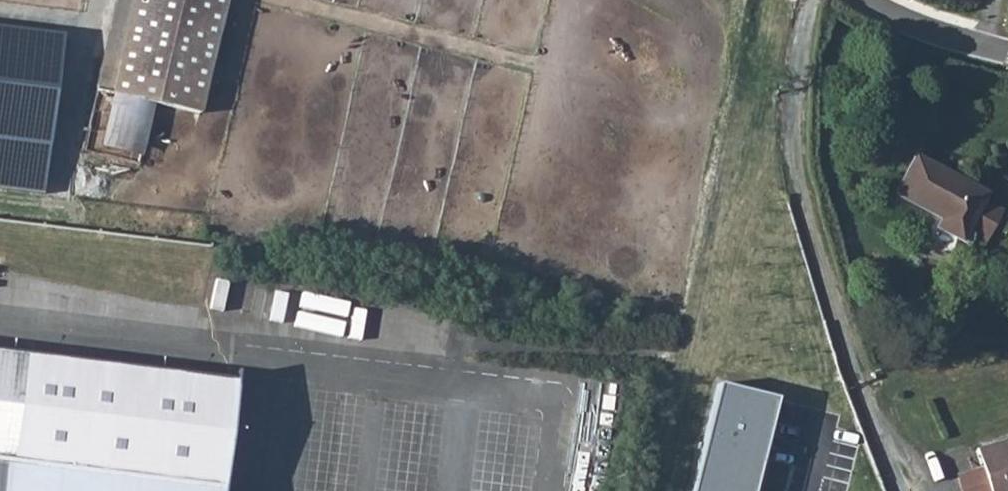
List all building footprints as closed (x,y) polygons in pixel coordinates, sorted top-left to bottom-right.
[(196,113),(223,0),(117,0),(96,90),(196,113)] [(914,155),(894,193),(941,218),(936,227),(960,239),(966,228),(985,238),(992,225),(1000,209),(981,199),(985,193),(914,155)] [(230,377),(0,348),(0,490),(215,490),(230,377)] [(696,490),(754,490),(779,396),(725,382),(696,490)] [(977,448),(982,465),(990,490),(1007,490),(1007,438),(977,448)] [(954,474),(959,490),(990,490),(982,465),(954,474)]
